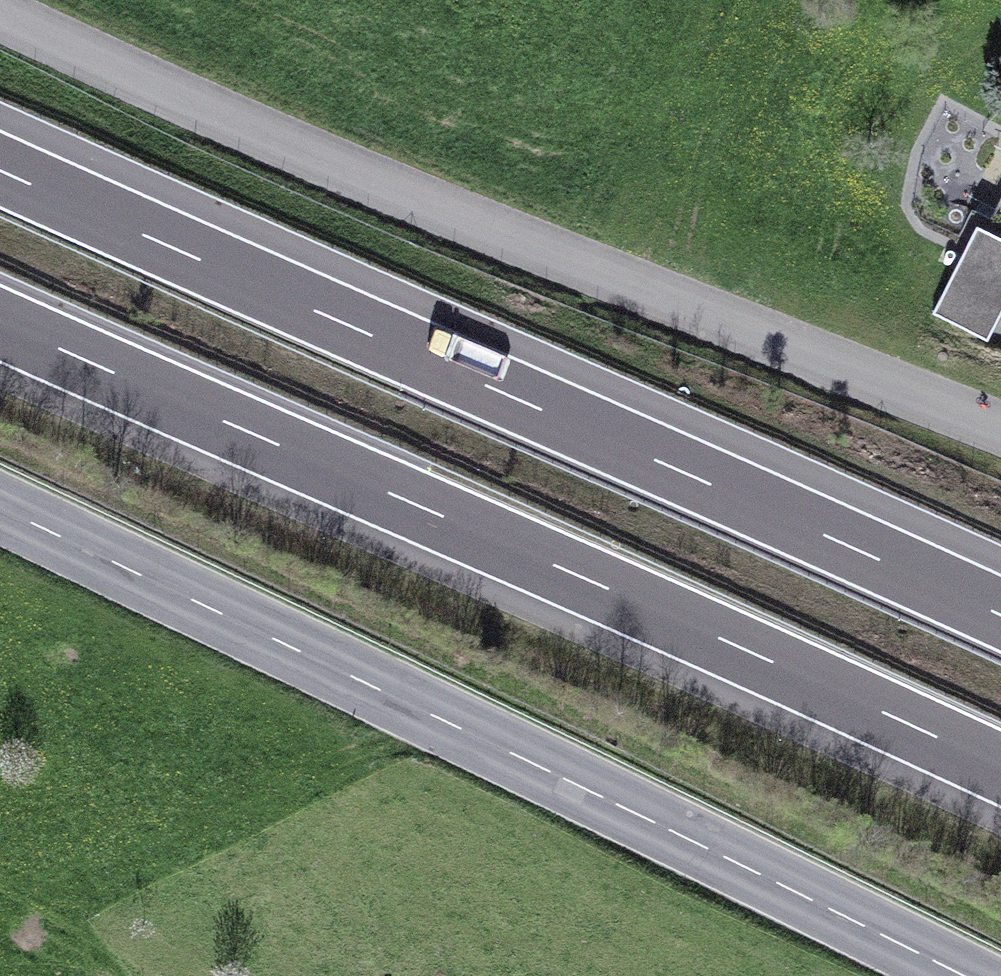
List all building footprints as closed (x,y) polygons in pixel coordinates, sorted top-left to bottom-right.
[(1000,316),(1000,232),(973,221),(935,314),(992,337),(1000,316)]
